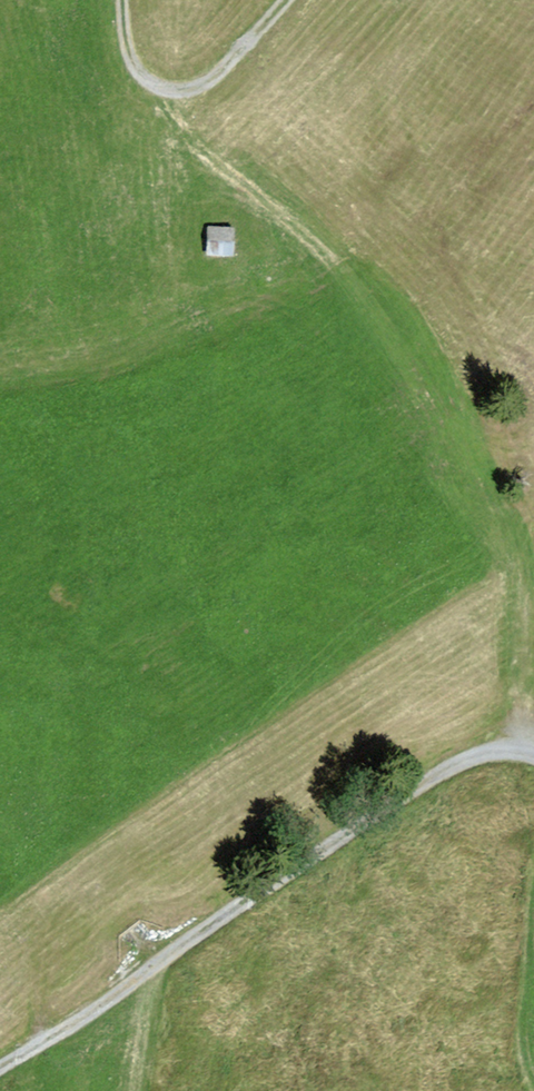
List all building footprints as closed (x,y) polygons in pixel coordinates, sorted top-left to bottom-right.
[(235,223),(205,223),(204,252),(235,252),(235,223)]
